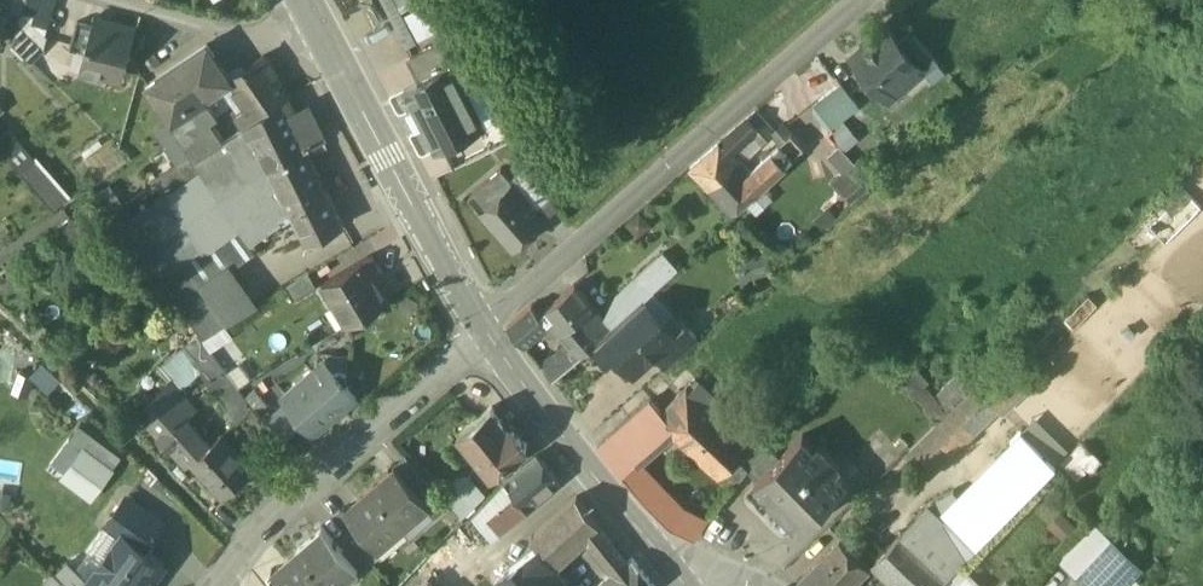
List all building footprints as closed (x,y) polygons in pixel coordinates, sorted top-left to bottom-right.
[(11,0),(0,0),(0,38),(11,0)] [(403,45),(443,26),(431,0),(424,0),(423,1),(423,0),(382,0),(403,45)] [(135,31),(93,20),(92,24),(84,51),(78,74),(102,80),(104,75),(123,73),(135,31)] [(92,24),(78,21),(71,48),(84,51),(92,24)] [(898,41),(884,24),(869,37),(872,39),(853,56),(863,68),(862,83),(900,86),(919,69),(921,67),(898,41)] [(43,49),(18,25),(13,44),(31,62),(43,49)] [(938,62),(910,30),(898,41),(921,67),(919,69),(924,75),(938,62)] [(462,58),(449,37),(439,44),(451,68),(453,67),(452,65),(462,58)] [(207,44),(149,84),(173,121),(190,109),(185,102),(216,81),(213,78),(224,69),(207,44)] [(439,44),(409,59),(421,83),(451,68),(439,44)] [(288,93),(264,55),(229,77),(229,78),(231,81),(236,90),(254,116),(288,93)] [(421,83),(405,90),(436,152),(483,128),(453,67),(451,68),(421,83)] [(224,69),(213,78),(216,81),(185,102),(190,109),(208,97),(231,81),(229,78),(229,77),(224,69)] [(231,81),(208,97),(219,113),(235,103),(230,94),(236,90),(231,81)] [(842,83),(815,105),(824,117),(845,101),(853,95),(842,83)] [(219,113),(213,117),(225,136),(248,121),(254,116),(236,90),(230,94),(235,103),(219,113)] [(296,110),(288,93),(282,97),(290,114),(296,110)] [(861,104),(853,95),(845,101),(853,111),(861,104)] [(173,121),(172,121),(195,157),(216,142),(225,136),(213,117),(219,113),(208,97),(173,121)] [(290,114),(282,97),(254,116),(248,121),(292,212),(308,243),(344,226),(307,149),(290,114)] [(826,116),(824,117),(834,128),(853,111),(845,101),(826,116)] [(308,104),(296,110),(290,114),(307,149),(326,140),(308,104)] [(774,132),(754,111),(726,136),(738,148),(752,135),(761,144),(774,132)] [(859,139),(843,120),(830,132),(845,150),(859,139)] [(201,172),(165,197),(202,249),(205,253),(241,229),(251,244),(282,222),(281,219),(292,212),(248,121),(225,136),(216,142),(225,155),(201,172)] [(69,196),(11,126),(0,135),(0,146),(53,210),(69,196)] [(792,134),(749,172),(759,185),(761,186),(804,148),(792,134)] [(720,141),(691,167),(708,186),(737,160),(720,141)] [(195,157),(193,158),(201,172),(225,155),(216,142),(195,157)] [(737,160),(708,186),(730,211),(759,185),(749,172),(737,160)] [(843,195),(849,204),(874,183),(858,165),(848,172),(856,182),(843,195)] [(502,170),(468,199),(482,214),(515,185),(502,170)] [(555,207),(541,184),(530,193),(545,216),(555,207)] [(515,185),(482,214),(510,246),(541,219),(526,203),(529,201),(515,185)] [(1182,185),(1146,221),(1167,241),(1202,205),(1182,185)] [(184,261),(202,249),(165,197),(126,224),(125,222),(121,224),(123,227),(121,228),(159,280),(184,261)] [(662,252),(633,278),(648,295),(678,268),(662,252)] [(322,284),(347,326),(390,300),(374,274),(380,270),(371,255),(322,284)] [(762,257),(740,264),(745,281),(768,274),(762,257)] [(230,324),(184,261),(159,280),(200,336),(203,340),(230,324)] [(307,277),(289,288),(295,298),(313,287),(307,277)] [(633,278),(615,293),(604,320),(611,328),(642,300),(648,295),(633,278)] [(604,320),(574,285),(538,314),(531,306),(507,326),(523,345),(541,329),(551,320),(560,332),(570,342),(540,365),(553,380),(594,343),(611,328),(604,320)] [(611,328),(594,343),(608,359),(615,352),(634,373),(655,353),(675,335),(669,329),(642,300),(611,328)] [(680,319),(669,329),(675,335),(655,353),(668,367),(698,339),(680,319)] [(554,338),(560,332),(551,320),(541,329),(547,337),(549,338),(551,338),(554,338)] [(200,336),(148,384),(154,391),(153,391),(167,406),(168,406),(201,375),(239,425),(254,411),(203,340),(200,336)] [(336,374),(325,361),(282,398),(313,435),(356,398),(336,374)] [(930,381),(917,368),(903,381),(915,395),(930,381)] [(347,374),(336,374),(346,385),(347,374)] [(971,391),(955,375),(934,395),(950,411),(971,391)] [(698,383),(694,388),(690,384),(681,394),(680,393),(666,408),(667,409),(663,414),(674,424),(731,477),(743,464),(763,442),(698,383)] [(950,411),(906,455),(920,469),(975,415),(982,422),(997,407),(976,386),(971,391),(950,411)] [(651,401),(597,449),(623,475),(638,460),(638,459),(674,424),(663,414),(651,401)] [(167,406),(146,425),(168,450),(190,430),(168,406),(167,406)] [(500,418),(491,407),(459,433),(492,474),(527,445),(503,416),(500,418)] [(975,415),(920,469),(927,477),(982,422),(975,415)] [(255,472),(222,437),(208,450),(190,430),(168,450),(180,463),(185,458),(224,500),(255,472)] [(1025,457),(972,512),(991,530),(1056,464),(1021,430),(1010,441),(1025,457)] [(755,480),(753,482),(799,530),(848,483),(836,471),(841,467),(819,444),(815,448),(803,435),(779,458),(755,480)] [(1080,438),(1059,461),(1080,480),(1101,457),(1080,438)] [(1010,441),(939,514),(956,530),(972,512),(1025,457),(1010,441)] [(747,469),(745,470),(755,480),(779,458),(768,447),(747,469)] [(66,477),(91,497),(110,473),(85,453),(66,477)] [(426,479),(406,456),(395,465),(415,488),(426,479)] [(539,456),(505,485),(527,510),(560,483),(539,456)] [(19,461),(0,460),(0,489),(17,490),(19,461)] [(638,460),(623,475),(671,524),(685,509),(638,460)] [(394,467),(370,488),(403,526),(427,506),(429,504),(415,488),(395,465),(394,464),(393,466),(394,467)] [(743,464),(731,477),(737,482),(745,470),(747,469),(743,464)] [(471,478),(446,500),(461,517),(486,495),(471,478)] [(445,501),(426,479),(415,488),(429,504),(427,506),(432,512),(445,501)] [(505,485),(472,519),(490,541),(527,510),(505,485)] [(403,526),(370,488),(346,509),(345,507),(343,509),(363,533),(378,549),(379,547),(403,526)] [(578,498),(532,539),(540,548),(554,564),(586,537),(599,525),(578,498)] [(162,524),(127,499),(107,526),(123,537),(123,536),(144,550),(162,524)] [(875,561),(897,582),(901,585),(935,585),(943,578),(945,576),(946,577),(975,547),(956,530),(939,514),(928,504),(883,553),(875,561)] [(991,530),(972,512),(956,530),(975,547),(991,530)] [(599,525),(586,537),(600,555),(613,543),(599,525)] [(322,527),(320,529),(321,530),(297,551),(328,585),(335,585),(355,569),(356,568),(342,551),(322,527)] [(378,549),(363,533),(353,542),(372,564),(384,553),(379,547),(378,549)] [(99,571),(106,576),(107,581),(103,585),(149,585),(164,564),(144,550),(123,536),(123,537),(99,571)] [(1077,576),(1088,585),(1122,585),(1140,567),(1112,539),(1077,576)] [(798,583),(802,585),(844,585),(865,565),(861,560),(841,540),(798,583)] [(372,564),(353,542),(342,551),(356,568),(355,569),(359,575),(372,564)] [(874,545),(861,560),(865,565),(875,561),(883,553),(874,545)] [(500,582),(503,585),(561,585),(548,569),(554,564),(540,548),(500,582)] [(297,551),(273,571),(272,570),(270,572),(282,585),(328,585),(297,551)] [(599,585),(654,585),(632,559),(599,585)] [(943,578),(935,585),(952,585),(943,578)]
